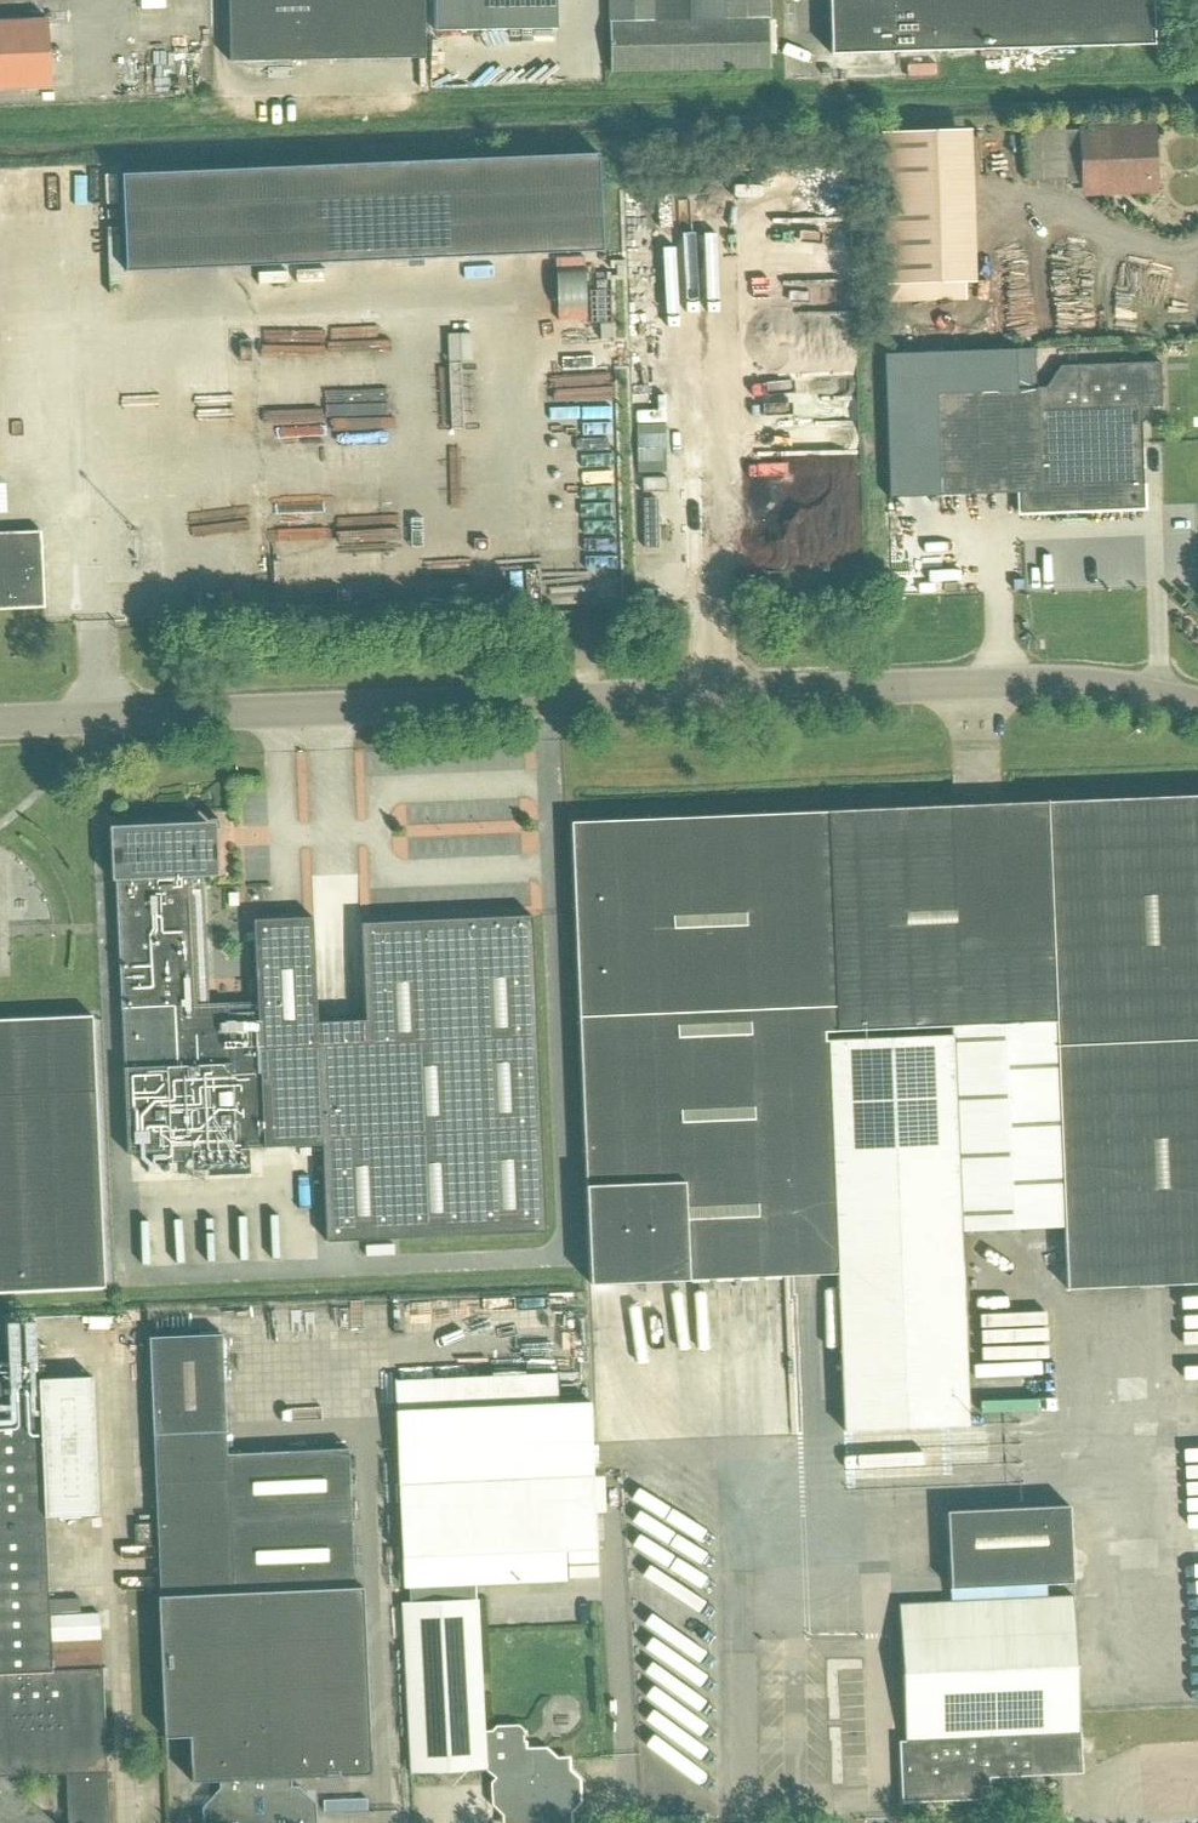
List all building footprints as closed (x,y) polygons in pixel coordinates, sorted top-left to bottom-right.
[(267,0),(228,0),(229,62),(268,61),(267,0)] [(307,61),(307,0),(267,0),(268,61),(307,61)] [(347,60),(346,0),(307,0),(307,61),(347,60)] [(386,59),(385,0),(346,0),(347,60),(386,59)] [(425,59),(424,0),(385,0),(386,59),(425,59)] [(555,28),(555,0),(435,0),(435,30),(555,28)] [(609,70),(770,67),(768,0),(608,0),(609,70)] [(830,54),(1153,46),(1152,0),(829,0),(830,54)] [(0,22),(0,90),(51,88),(48,20),(0,22)] [(1097,140),(1097,130),(1065,131),(1066,153),(1087,152),(1088,182),(1119,181),(1119,185),(1122,188),(1137,187),(1139,184),(1139,181),(1150,180),(1149,138),(1097,140)] [(959,133),(885,136),(890,282),(964,279),(959,133)] [(598,154),(264,168),(268,265),(602,251),(598,154)] [(1020,510),(1144,506),(1141,405),(1157,405),(1156,363),(1062,366),(1046,388),(1017,389),(1015,349),(884,354),(888,498),(1020,492),(1020,510)] [(570,440),(568,399),(610,397),(609,371),(547,374),(550,440),(570,440)] [(637,544),(656,544),(656,498),(638,498),(637,544)] [(42,604),(39,531),(0,533),(0,606),(42,604)] [(564,827),(586,1282),(834,1271),(840,1429),(963,1424),(957,1231),(1063,1227),(1066,1282),(1197,1275),(1197,792),(564,827)] [(531,915),(362,923),(367,1019),(318,1021),(314,916),(252,919),(256,1001),(208,1003),(202,876),(217,875),(216,847),(210,847),(209,827),(189,828),(188,822),(108,826),(110,881),(114,880),(127,1153),(169,1152),(170,1161),(185,1160),(184,1151),(322,1144),(327,1241),(546,1231),(531,915)] [(100,1287),(101,1289),(104,1289),(92,1016),(89,1017),(89,1019),(0,1023),(0,1291),(100,1287)] [(149,1337),(164,1738),(189,1737),(192,1789),(221,1788),(222,1799),(218,1800),(205,1814),(205,1822),(311,1822),(310,1809),(295,1795),(291,1795),(290,1778),(371,1774),(363,1587),(352,1588),(347,1448),(226,1453),(221,1333),(149,1337)] [(99,1669),(49,1671),(42,1517),(97,1515),(91,1377),(36,1380),(35,1342),(0,1344),(0,1822),(107,1822),(99,1669)] [(394,1381),(401,1589),(406,1588),(407,1604),(399,1604),(408,1774),(434,1773),(448,1788),(462,1771),(489,1770),(492,1769),(497,1775),(493,1781),(494,1803),(504,1812),(505,1822),(556,1822),(557,1820),(571,1820),(570,1811),(579,1799),(578,1781),(568,1772),(567,1759),(555,1760),(545,1751),(525,1752),(524,1729),(518,1724),(496,1726),(491,1732),(483,1733),(477,1600),(468,1601),(468,1585),(566,1581),(565,1551),(598,1550),(590,1402),(558,1403),(557,1374),(394,1381)] [(1067,1506),(944,1512),(948,1590),(1071,1584),(1067,1506)] [(893,1605),(900,1753),(897,1753),(899,1801),(975,1797),(974,1776),(1079,1771),(1071,1597),(893,1605)] [(1163,1768),(1165,1799),(1197,1798),(1197,1766),(1163,1768)]
